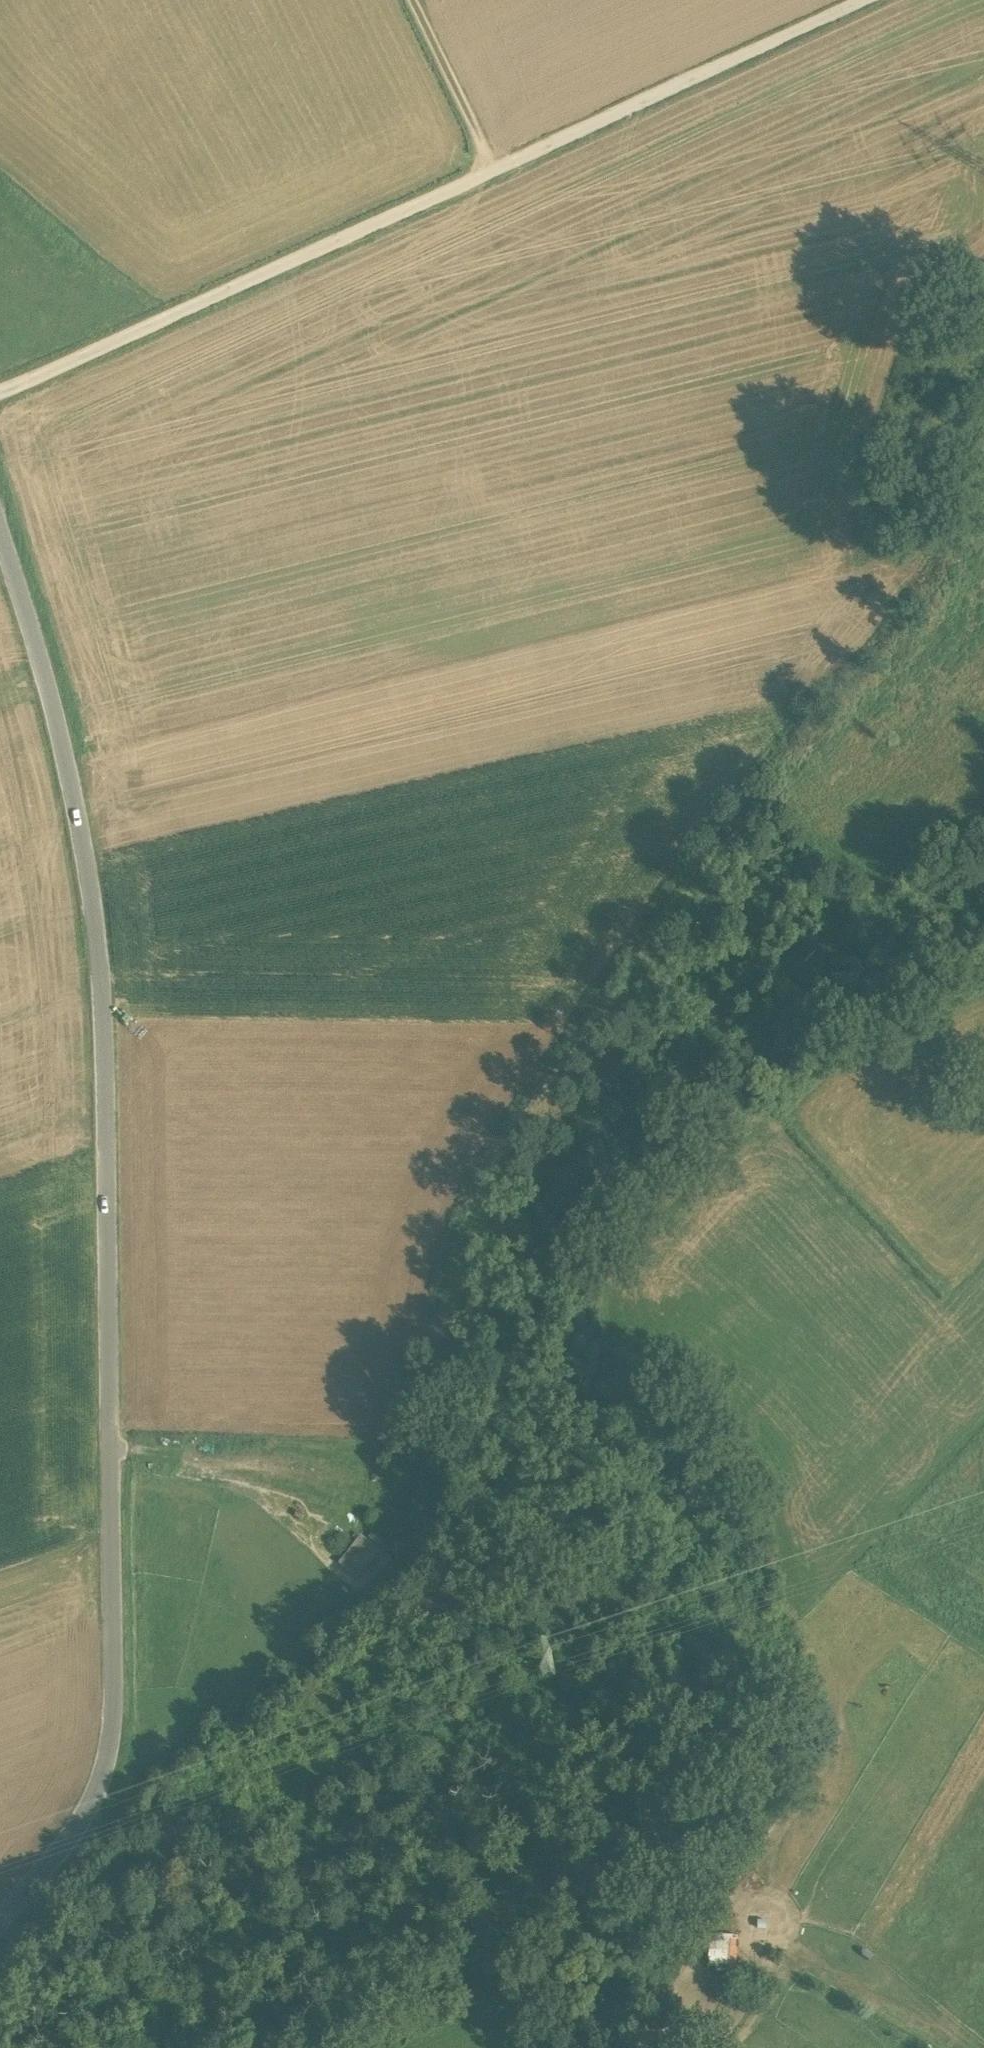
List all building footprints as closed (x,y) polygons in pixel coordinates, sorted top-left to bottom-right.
[(340,1560),(360,1575),(383,1545),(364,1530),(340,1560)] [(713,1965),(738,1965),(739,1935),(713,1935),(713,1965)]
